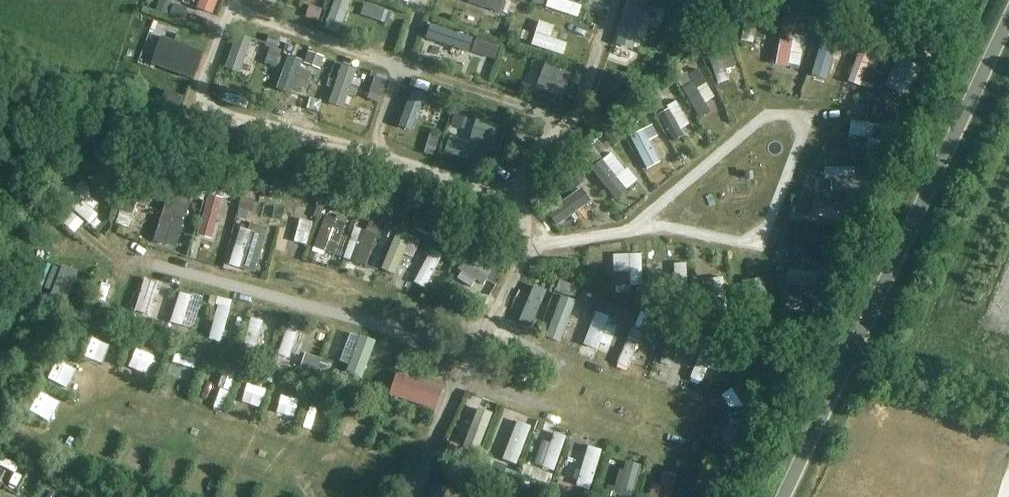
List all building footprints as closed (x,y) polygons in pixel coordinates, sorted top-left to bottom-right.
[(200,6),(214,12),(219,0),(202,0),(200,6)] [(601,0),(562,0),(561,3),(597,14),(601,0)] [(586,35),(569,31),(572,20),(557,16),(549,43),(581,52),(586,35)] [(746,16),(740,42),(754,46),(755,40),(763,42),(767,21),(746,16)] [(800,18),(795,62),(810,63),(814,19),(800,18)] [(782,21),(774,65),(787,67),(795,24),(782,21)] [(823,37),(811,73),(824,77),(836,41),(823,37)] [(862,42),(847,83),(861,88),(876,47),(862,42)] [(261,50),(248,91),(266,96),(279,56),(261,50)] [(731,51),(734,76),(745,74),(741,50),(731,51)] [(901,53),(884,86),(908,97),(925,62),(901,53)] [(730,106),(724,97),(734,91),(719,64),(695,78),(716,114),(730,106)] [(479,135),(485,110),(467,105),(461,130),(479,135)] [(885,134),(889,116),(870,111),(866,129),(885,134)] [(885,141),(898,145),(904,119),(890,116),(885,141)] [(512,145),(516,121),(489,117),(486,140),(512,145)] [(661,124),(644,132),(660,165),(677,157),(661,124)] [(634,194),(647,185),(638,172),(644,168),(630,149),(612,162),(634,194)] [(859,172),(875,169),(873,155),(843,161),(847,184),(861,181),(859,172)] [(579,223),(611,197),(598,181),(566,207),(579,223)] [(129,224),(141,228),(153,193),(141,189),(129,224)] [(161,192),(150,245),(177,251),(189,199),(161,192)] [(836,209),(835,218),(859,219),(860,195),(827,194),(827,209),(836,209)] [(207,195),(196,237),(210,241),(222,200),(207,195)] [(88,211),(104,222),(113,208),(97,197),(88,211)] [(346,255),(359,221),(337,213),(325,247),(346,255)] [(257,220),(242,265),(268,274),(283,228),(257,220)] [(368,263),(377,228),(366,225),(356,260),(368,263)] [(84,241),(93,247),(103,232),(94,226),(84,241)] [(378,266),(391,236),(381,232),(367,262),(378,266)] [(837,241),(796,233),(793,247),(834,255),(837,241)] [(422,270),(430,246),(419,243),(411,267),(422,270)] [(443,245),(428,284),(440,288),(455,249),(443,245)] [(465,256),(456,270),(482,285),(490,271),(465,256)] [(629,257),(629,289),(642,289),(642,257),(629,257)] [(691,302),(687,263),(671,265),(676,304),(691,302)] [(415,288),(419,274),(405,270),(402,284),(415,288)] [(832,302),(834,277),(785,272),(782,297),(832,302)] [(99,277),(86,310),(106,318),(119,285),(99,277)] [(182,294),(174,326),(198,332),(206,300),(182,294)] [(222,305),(213,338),(228,342),(236,309),(222,305)] [(596,314),(585,349),(599,353),(602,346),(612,350),(618,330),(608,326),(611,319),(596,314)] [(266,323),(253,321),(247,347),(261,350),(266,323)] [(291,326),(282,358),(294,361),(295,356),(303,358),(310,332),(291,326)] [(672,327),(662,366),(674,369),(684,330),(672,327)] [(631,330),(617,366),(629,371),(643,334),(631,330)] [(349,337),(336,373),(356,380),(369,344),(349,337)] [(703,349),(690,380),(701,385),(715,354),(703,349)] [(59,378),(85,392),(96,372),(70,358),(59,378)] [(395,374),(388,396),(434,411),(441,389),(395,374)] [(268,405),(276,382),(261,376),(252,400),(268,405)] [(45,398),(37,411),(60,425),(68,412),(45,398)] [(477,412),(466,444),(481,449),(492,416),(477,412)] [(729,419),(726,431),(752,438),(755,427),(729,419)] [(529,429),(514,424),(500,463),(514,468),(529,429)] [(551,431),(533,477),(551,485),(569,438),(551,431)] [(602,458),(586,454),(578,481),(594,486),(602,458)] [(625,464),(616,494),(626,496),(638,496),(646,471),(625,464)] [(662,476),(658,496),(671,496),(675,479),(662,476)]
